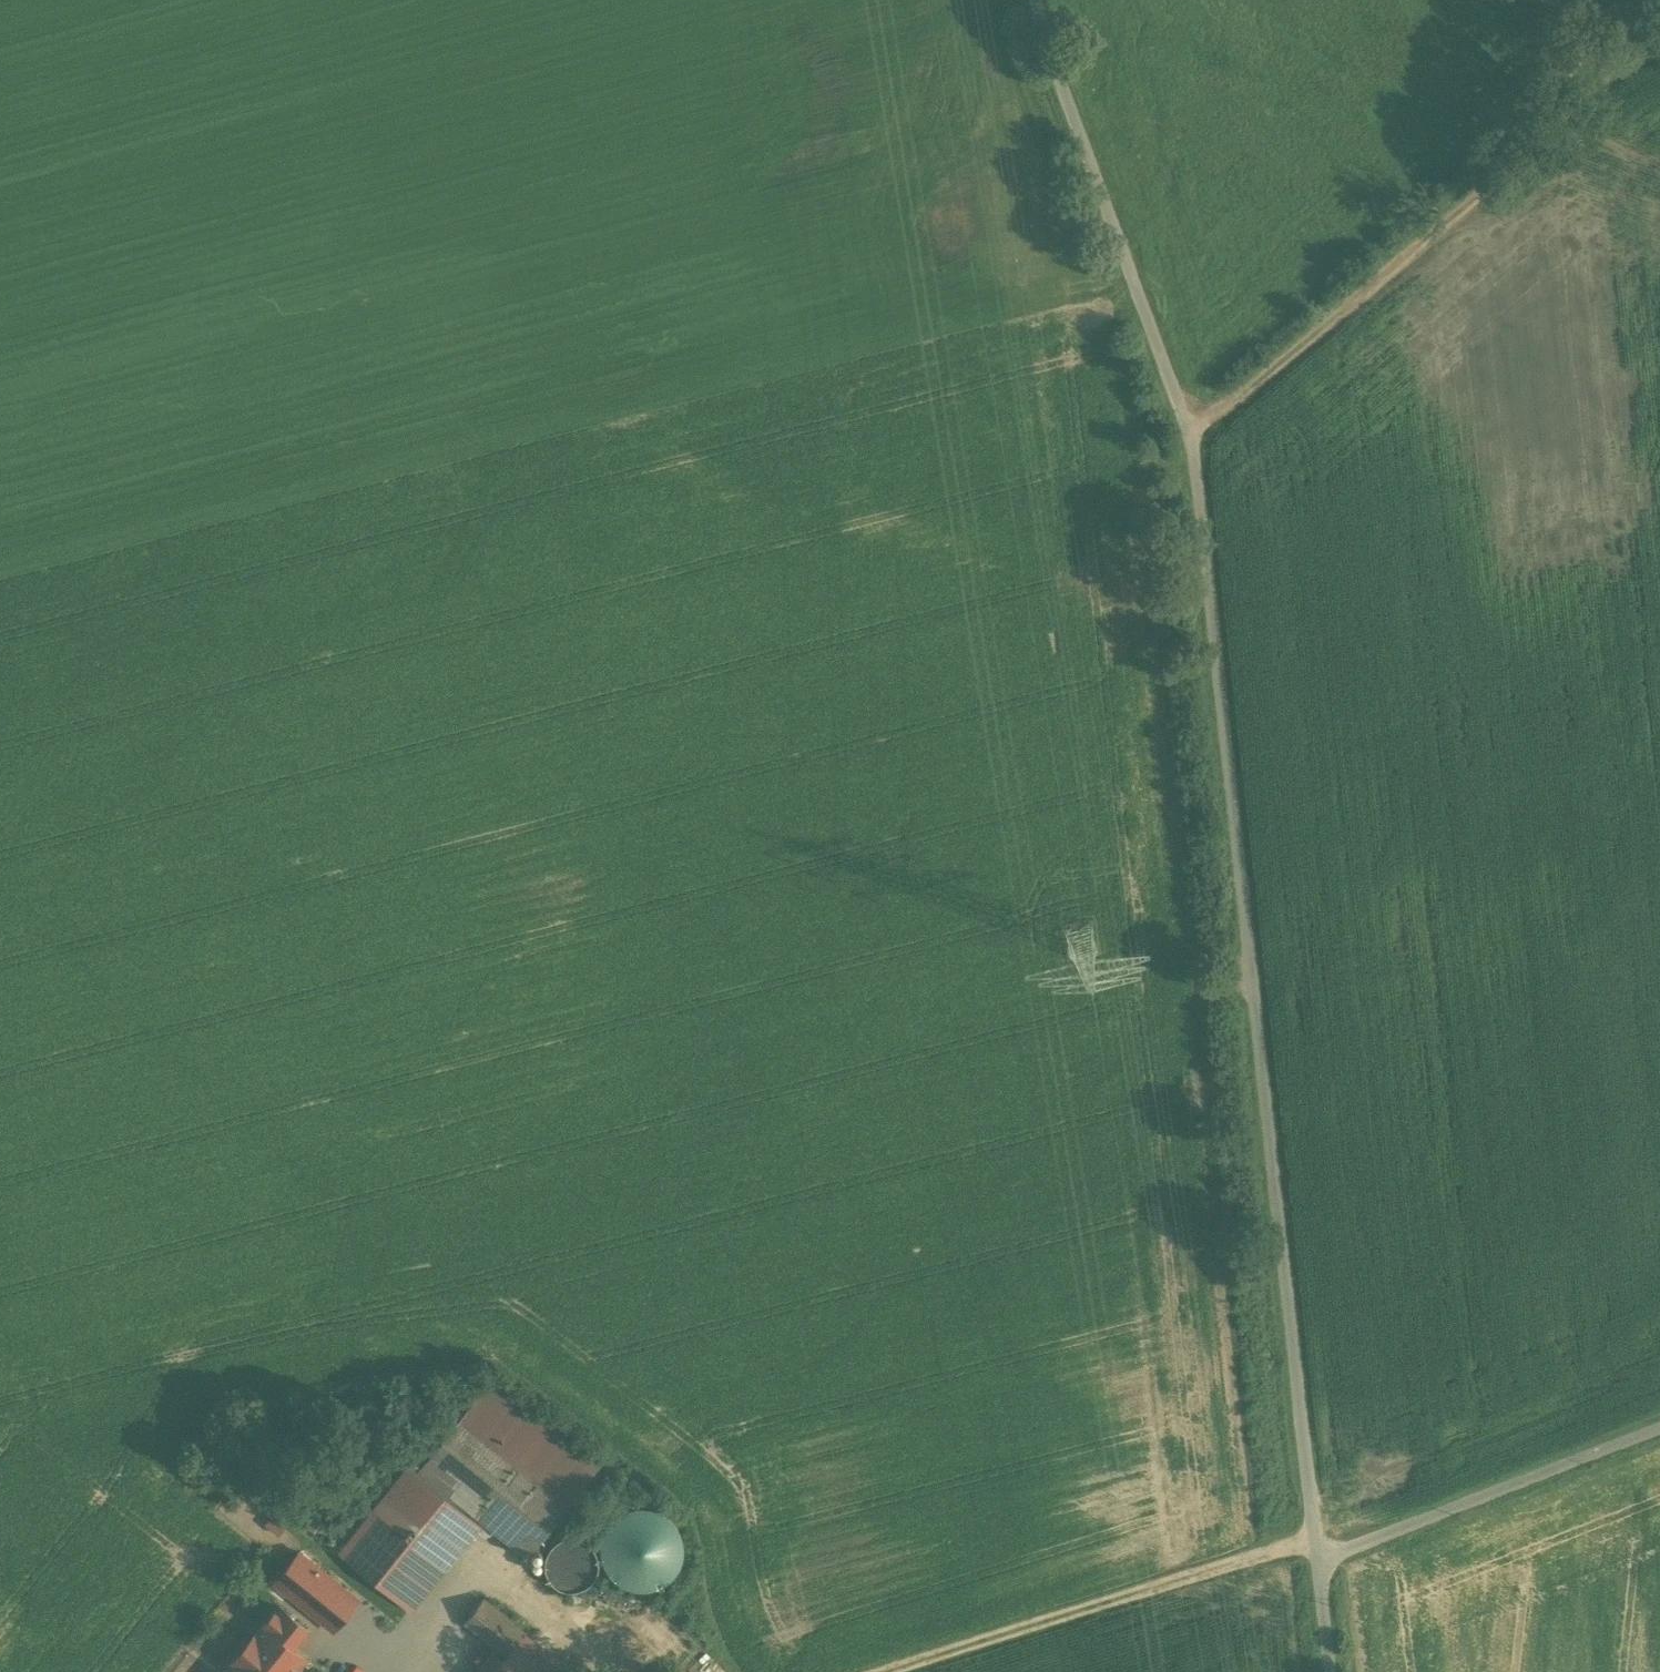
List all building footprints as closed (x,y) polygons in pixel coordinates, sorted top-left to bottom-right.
[(598,1466),(491,1380),(420,1467),(419,1468),(494,1528),(527,1555),(598,1466)] [(419,1468),(420,1467),(413,1462),(340,1552),(410,1608),(477,1525),(489,1535),(494,1528),(419,1468)] [(589,1531),(625,1594),(683,1560),(647,1497),(589,1531)] [(284,1596),(376,1671),(389,1671),(411,1645),(311,1563),(284,1596)] [(507,1654),(524,1633),(481,1599),(464,1621),(507,1654)] [(278,1606),(263,1624),(290,1646),(305,1628),(278,1606)] [(305,1657),(290,1646),(263,1624),(224,1671),(225,1671),(293,1671),(305,1657)] [(503,1660),(519,1671),(562,1671),(566,1666),(524,1633),(507,1654),(503,1660)] [(503,1660),(493,1671),(519,1671),(503,1660)]
